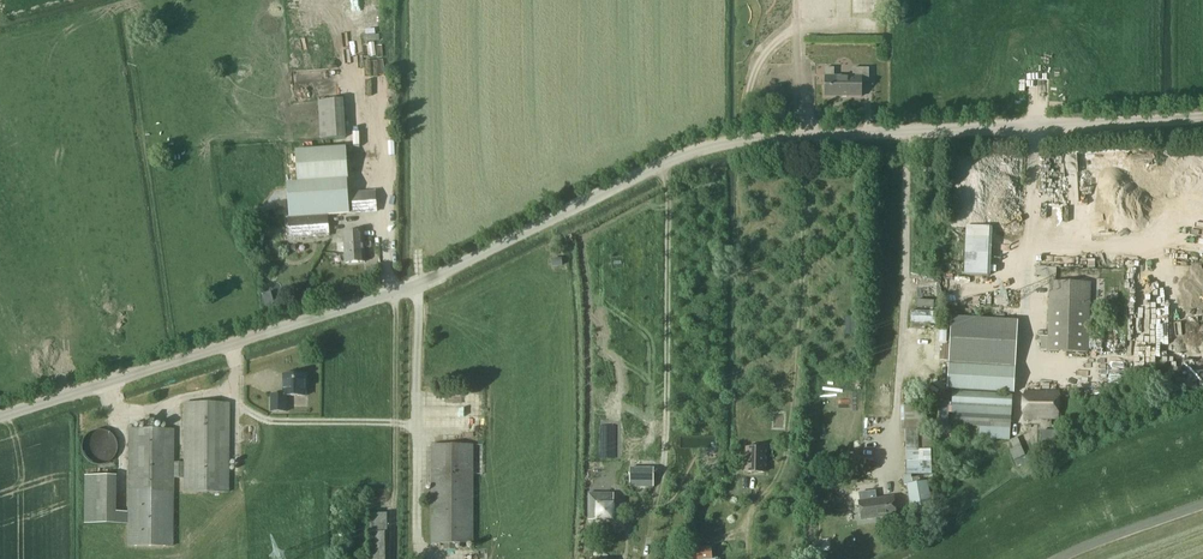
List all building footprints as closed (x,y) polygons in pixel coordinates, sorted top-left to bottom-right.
[(861,97),(861,82),(869,82),(869,68),(853,68),(853,76),(834,76),(835,68),(825,68),(825,97),(861,97)] [(318,101),(321,139),(346,138),(344,99),(318,101)] [(348,180),(348,179),(346,148),(296,152),(298,183),(287,184),(289,218),(290,239),(329,236),(327,216),(377,212),(375,192),(349,194),(348,180)] [(276,209),(279,211),(283,211),(285,208),(285,205),(283,202),(278,202),(276,205),(276,209)] [(966,227),(964,275),(991,276),(993,228),(966,227)] [(358,232),(344,232),(345,264),(365,263),(364,248),(372,248),(371,242),(364,242),(363,228),(358,228),(358,232)] [(552,268),(563,267),(562,258),(551,259),(552,268)] [(1035,267),(1035,278),(1057,279),(1057,268),(1035,267)] [(1088,353),(1090,283),(1050,282),(1048,337),(1041,337),(1041,351),(1088,353)] [(275,306),(271,292),(261,295),(265,309),(275,306)] [(1009,323),(970,321),(952,320),(947,390),(1014,393),(1015,369),(1017,369),(1019,328),(1009,327),(1009,323)] [(949,361),(950,345),(940,345),(939,361),(949,361)] [(283,376),(283,395),(271,395),(271,412),(286,412),(286,396),(306,396),(306,376),(283,376)] [(1183,394),(1199,391),(1197,383),(1182,386),(1183,394)] [(1011,429),(1012,407),(1012,394),(952,391),(952,404),(951,426),(979,427),(978,439),(1010,440),(1011,435),(1009,429),(1011,429)] [(1058,418),(1059,393),(1025,392),(1024,418),(1058,418)] [(441,397),(441,415),(467,416),(467,398),(441,397)] [(940,401),(938,428),(948,428),(949,401),(940,401)] [(185,404),(184,464),(174,464),(174,430),(129,430),(128,515),(113,515),(113,476),(84,476),(83,524),(128,525),(127,546),(172,547),(174,478),(184,478),(184,492),(228,493),(229,404),(185,404)] [(932,462),(931,449),(919,450),(918,429),(927,429),(926,406),(904,407),(907,463),(906,463),(906,476),(907,476),(907,485),(911,514),(932,510),(928,485),(935,484),(935,475),(932,474),(931,462),(932,462)] [(1021,446),(1018,438),(1010,441),(1013,449),(1011,450),(1010,451),(1011,454),(1013,460),(1025,455),(1021,446)] [(431,445),(431,544),(444,544),(444,550),(455,550),(455,544),(474,544),(474,445),(431,445)] [(746,448),(746,474),(765,474),(765,449),(746,448)] [(653,488),(653,473),(629,473),(629,488),(653,488)] [(588,493),(588,520),(596,520),(596,522),(615,522),(615,502),(614,503),(614,493),(588,493)] [(897,516),(894,497),(859,502),(861,521),(897,516)] [(385,524),(370,524),(370,533),(385,533),(385,524)] [(388,533),(385,533),(370,533),(370,558),(389,558),(388,533)] [(711,548),(690,549),(691,558),(712,558),(711,548)]
